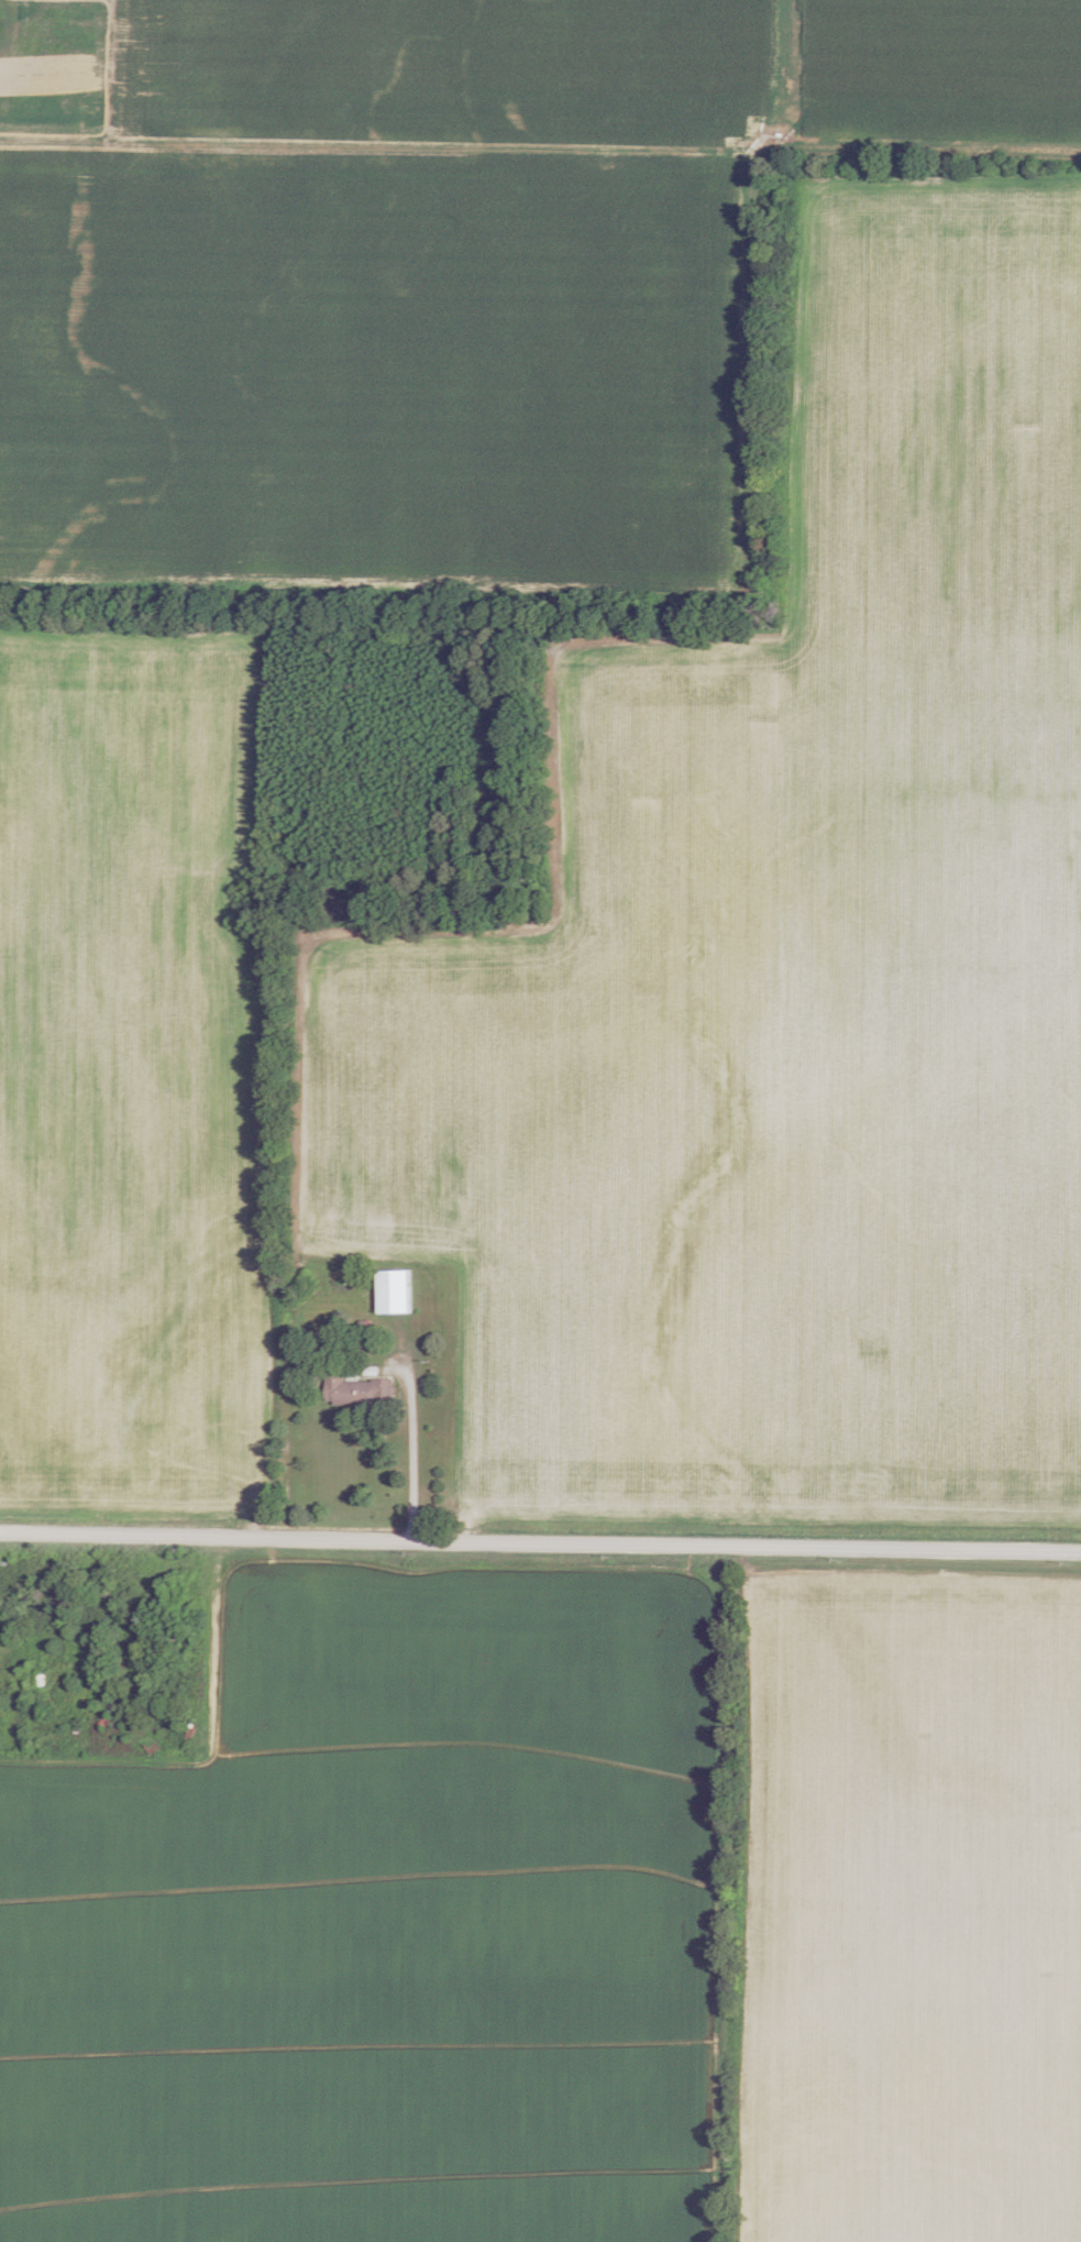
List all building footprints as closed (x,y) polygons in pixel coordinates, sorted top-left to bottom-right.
[(407,1313),(407,1271),(375,1271),(375,1313),(407,1313)] [(342,1375),(323,1375),(323,1404),(391,1404),(391,1379),(342,1379),(342,1375)] [(42,1687),(42,1678),(33,1678),(33,1687),(42,1687)]
